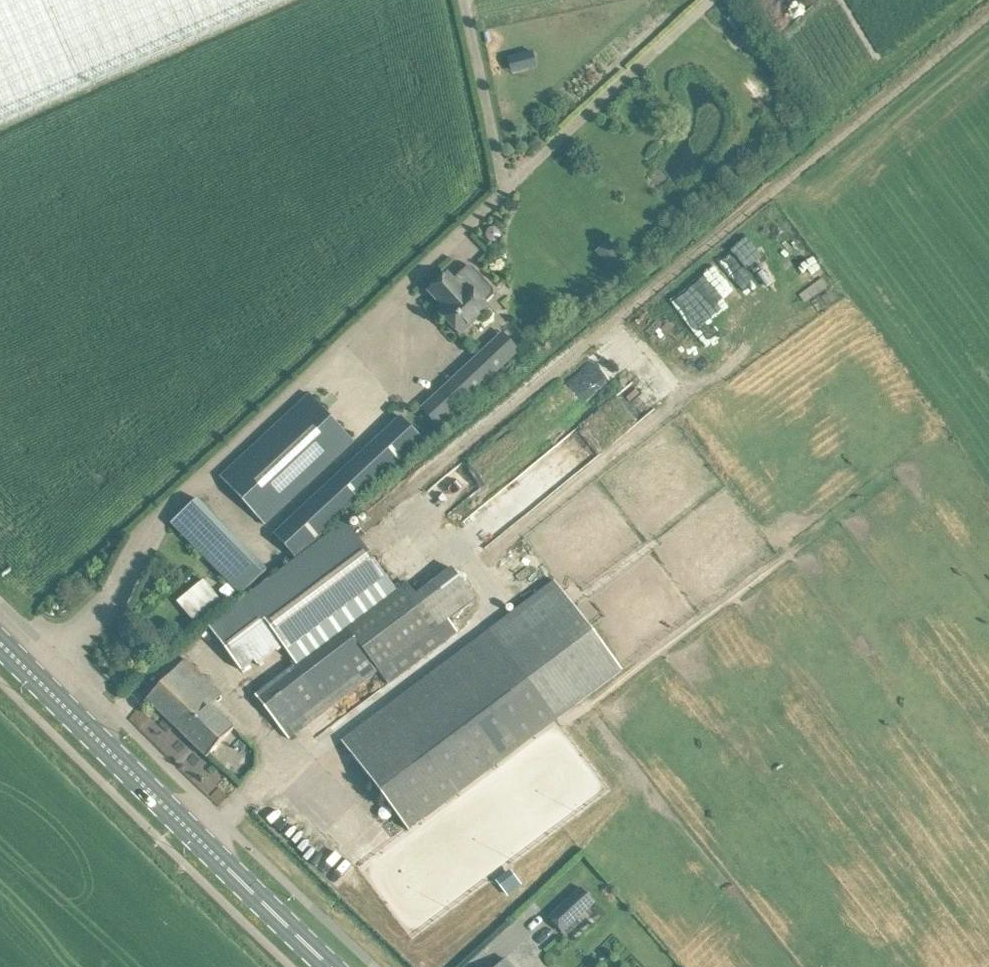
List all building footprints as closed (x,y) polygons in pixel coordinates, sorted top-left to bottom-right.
[(286,0),(0,0),(0,125),(286,0)] [(488,231),(487,234),(488,238),(490,241),(494,242),(498,241),(501,239),(502,235),(501,231),(499,229),(495,227),(491,228),(488,231)] [(453,280),(448,274),(429,291),(446,310),(441,314),(446,320),(445,325),(450,331),(455,330),(460,335),(489,308),(485,303),(494,295),(494,290),(473,266),(467,266),(453,280)] [(520,351),(507,338),(502,332),(420,409),(438,427),(520,351)] [(353,441),(310,394),(221,477),(265,524),(353,441)] [(401,416),(273,535),(295,559),(424,441),(401,416)] [(265,572),(197,499),(172,523),(240,595),(265,572)] [(235,606),(213,623),(224,639),(239,659),(253,649),(262,662),(282,646),(297,666),(346,628),(396,589),(383,571),(348,522),(304,554),(281,571),(235,606)] [(396,589),(346,628),(379,672),(433,633),(476,599),(452,567),(416,594),(406,581),(396,589)] [(554,580),(488,629),(340,741),(408,830),(621,669),(554,580)] [(223,604),(204,581),(178,603),(197,626),(223,604)] [(297,666),(257,696),(283,731),(290,738),(379,672),(346,628),(297,666)] [(235,728),(174,670),(147,699),(207,757),(235,728)] [(595,904),(580,888),(548,918),(563,934),(595,904)] [(496,966),(513,966),(505,958),(496,966)]
